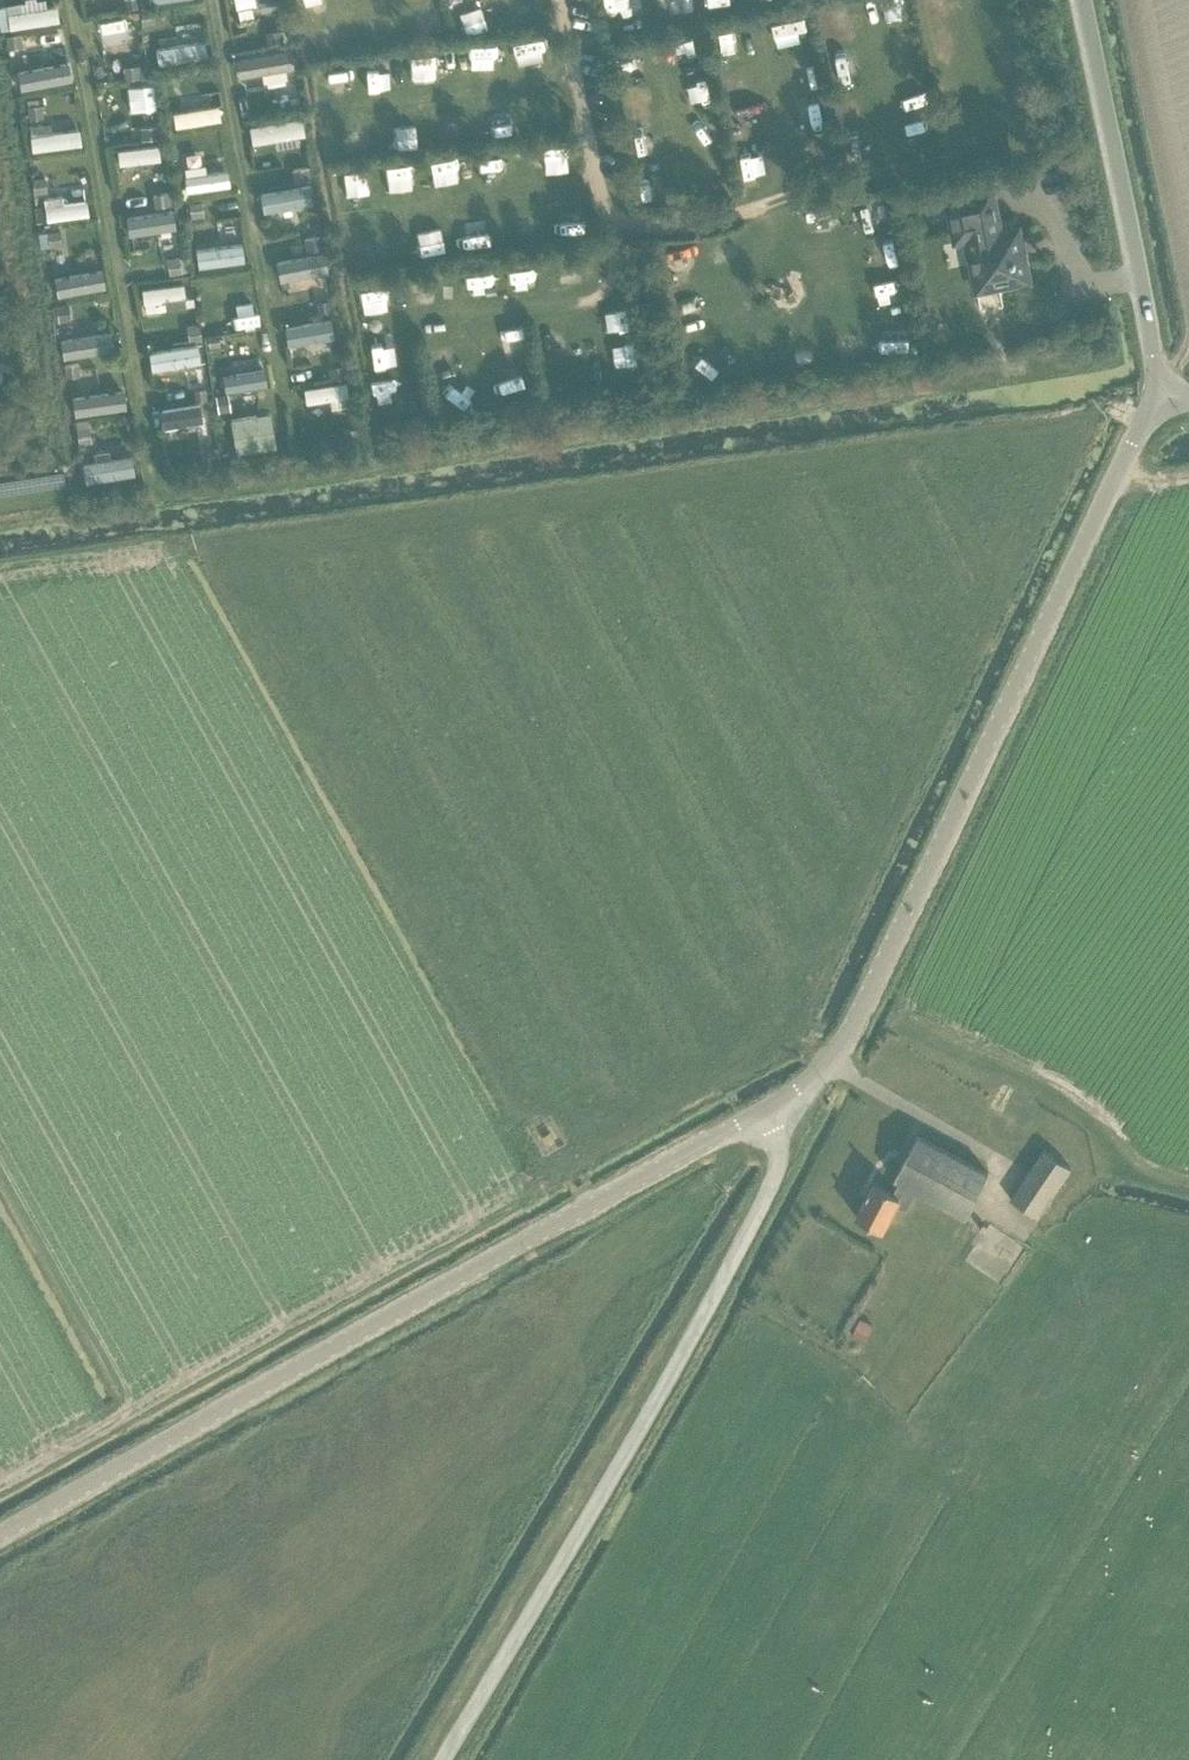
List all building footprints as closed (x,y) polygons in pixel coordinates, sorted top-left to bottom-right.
[(995,189),(945,199),(954,245),(965,243),(975,292),(1030,280),(1025,257),(1020,257),(1014,229),(1002,231),(995,189)] [(899,1181),(917,1191),(967,1216),(989,1172),(918,1134),(895,1179),(899,1181)] [(1082,1174),(1044,1149),(1011,1198),(1039,1217),(1062,1183),(1072,1189),(1082,1174)] [(907,1209),(917,1191),(899,1181),(894,1193),(874,1183),(857,1216),(884,1230),(898,1205),(907,1209)]
